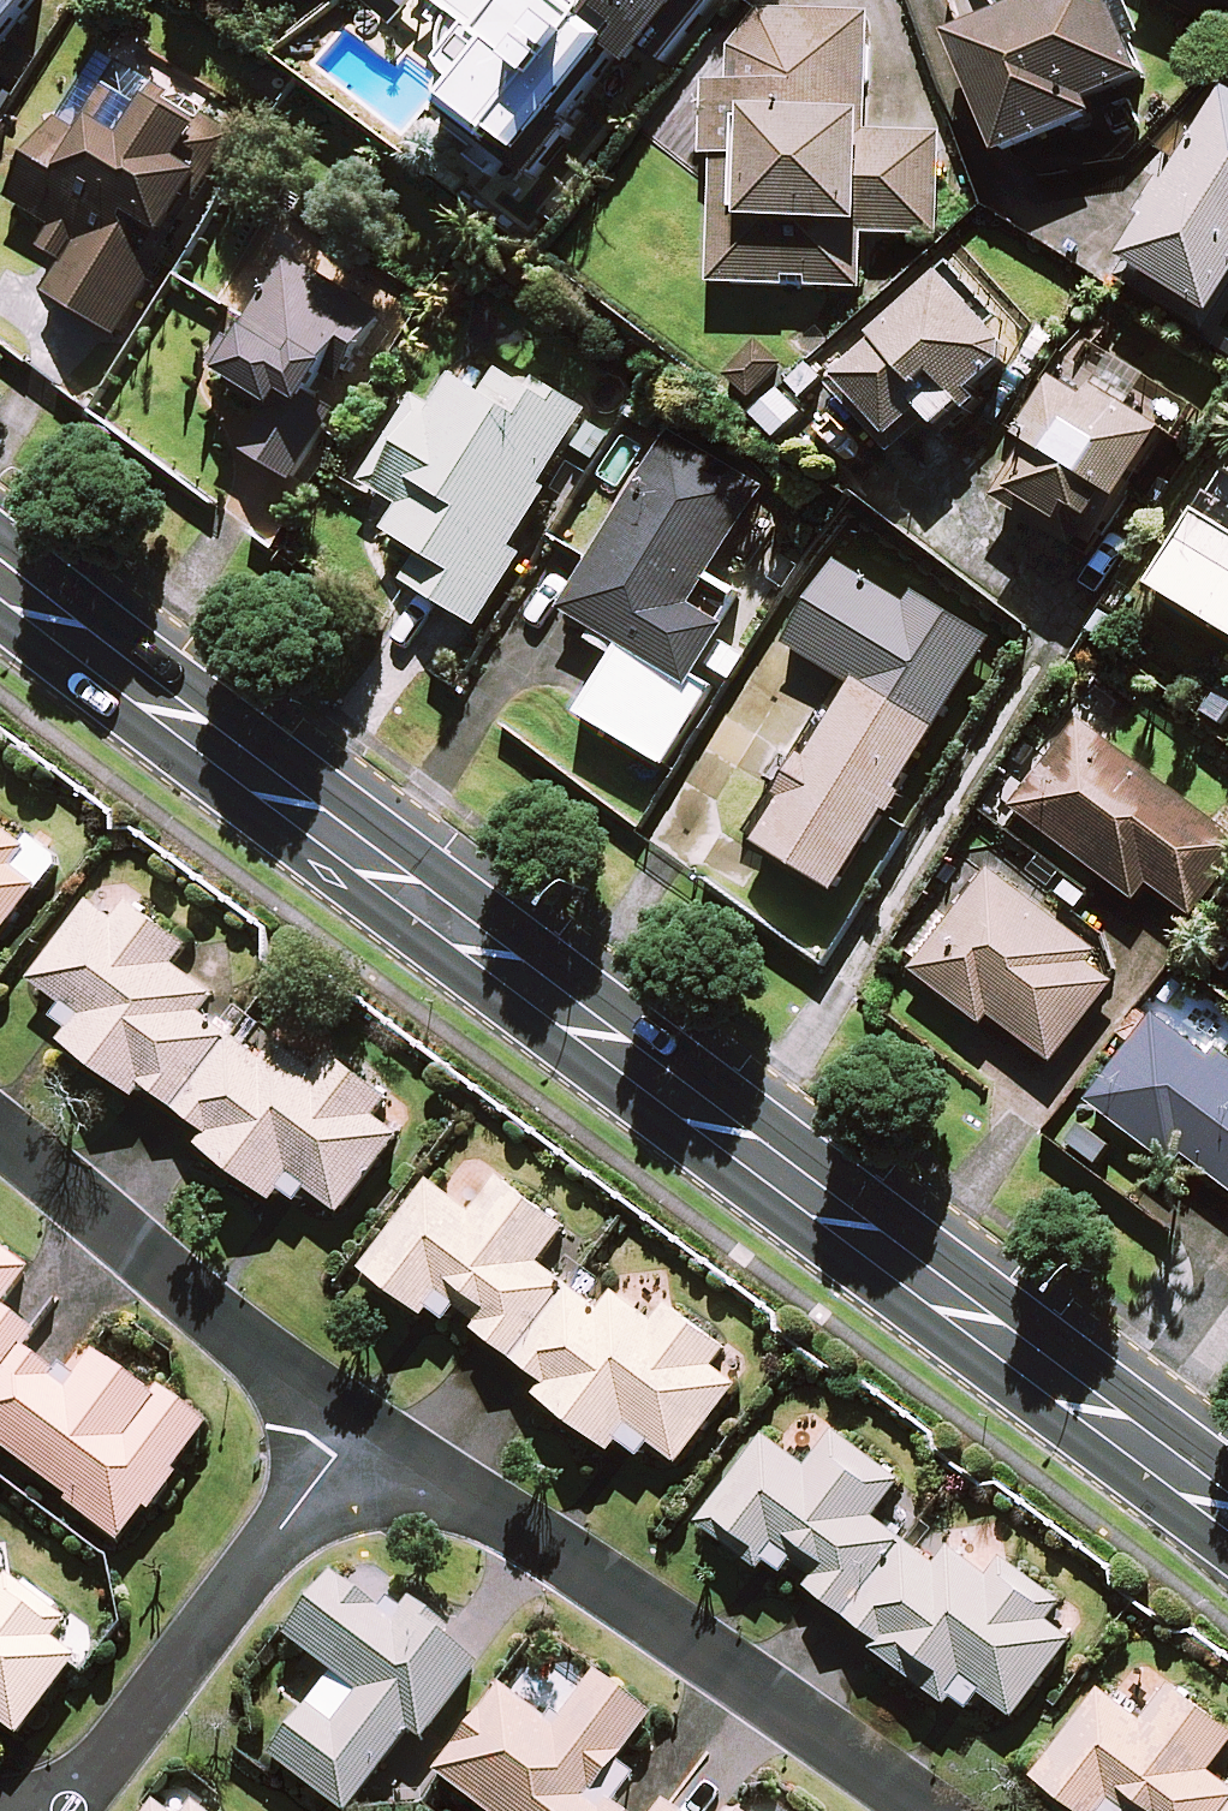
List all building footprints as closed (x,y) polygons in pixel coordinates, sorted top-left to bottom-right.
[(35,0),(0,0),(0,44),(35,0)] [(537,153),(636,31),(669,58),(716,0),(454,0),(472,15),(469,21),(467,27),(465,34),(464,40),(464,47),(465,53),(466,60),(468,66),(471,72),(474,78),(478,84),(480,86),(470,99),(537,153)] [(1104,0),(1028,0),(957,30),(1007,151),(1102,112),(1095,94),(1147,72),(1127,23),(1104,0)] [(733,40),(728,82),(710,81),(707,153),(719,154),(713,280),(864,286),(867,232),(941,235),(946,134),(868,131),(873,15),(759,10),(733,40)] [(148,112),(93,77),(16,196),(58,224),(46,243),(70,259),(52,287),(114,328),(237,140),(162,91),(148,112)] [(1161,147),(1187,163),(1130,254),(1219,309),(1227,295),(1227,91),(1220,105),(1207,98),(1161,147)] [(378,306),(288,258),(229,370),(274,394),(245,448),(298,476),(338,402),(330,397),(378,306)] [(1020,343),(943,268),(830,384),(898,450),(935,412),(945,421),(1020,343)] [(1159,375),(1086,331),(1026,432),(1042,441),(1016,485),(1068,516),(1078,499),(1113,520),(1173,421),(1143,403),(1159,375)] [(500,368),(484,397),(452,379),(432,416),(399,398),(353,483),(399,509),(385,534),(423,555),(406,588),(481,628),(518,560),(508,554),(584,414),(500,368)] [(759,494),(670,441),(565,616),(621,649),(580,718),(665,769),(710,693),(691,682),(724,627),(690,607),(759,494)] [(1214,495),(1156,586),(1227,632),(1227,505),(1214,495)] [(909,597),(840,556),(790,642),(853,678),(759,840),(843,888),(990,635),(913,590),(909,597)] [(1080,723),(1017,806),(1138,897),(1151,879),(1196,913),(1227,871),(1227,834),(1080,723)] [(39,885),(15,867),(30,847),(0,824),(0,936),(39,885)] [(925,959),(918,969),(985,1020),(992,1010),(1054,1058),(1123,968),(985,863),(917,953),(925,959)] [(113,881),(41,975),(87,1011),(68,1035),(139,1089),(151,1074),(220,1127),(209,1142),(278,1195),(297,1170),(344,1207),(400,1135),(376,1116),(392,1095),(337,1052),(319,1075),(279,1045),(268,1059),(206,1012),(217,998),(169,961),(187,938),(113,881)] [(1167,1154),(1173,1144),(1222,1177),(1227,1182),(1227,1060),(1156,1010),(1092,1101),(1167,1154)] [(433,1181),(370,1262),(432,1310),(446,1292),(555,1376),(542,1393),(612,1447),(636,1416),(686,1454),(739,1385),(713,1366),(729,1345),(671,1301),(654,1322),(620,1296),(609,1310),(545,1262),(572,1226),(506,1175),(476,1214),(433,1181)] [(15,1280),(0,1269),(0,1300),(15,1280)] [(123,1532),(205,1425),(162,1392),(152,1406),(88,1357),(68,1384),(0,1332),(0,1439),(123,1532)] [(812,1472),(770,1440),(708,1520),(769,1567),(780,1552),(884,1631),(873,1646),(947,1702),(968,1674),(1015,1711),(1070,1639),(1046,1621),(1059,1604),(1007,1564),(994,1581),(945,1544),(934,1559),(875,1515),(900,1483),(839,1437),(812,1472)] [(276,1756),(343,1807),(404,1728),(416,1737),(473,1664),(409,1616),(399,1629),(334,1580),(288,1639),(362,1696),(337,1728),(313,1709),(276,1756)] [(17,1732),(72,1660),(51,1644),(64,1628),(7,1585),(0,1594),(0,1719),(17,1732)] [(592,1790),(650,1715),(598,1675),(557,1728),(505,1688),(439,1773),(489,1810),(619,1810),(592,1790)] [(1109,1691),(1047,1771),(1099,1810),(1113,1810),(1119,1803),(1129,1810),(1227,1810),(1227,1777),(1214,1766),(1227,1748),(1227,1726),(1178,1688),(1151,1723),(1109,1691)]
